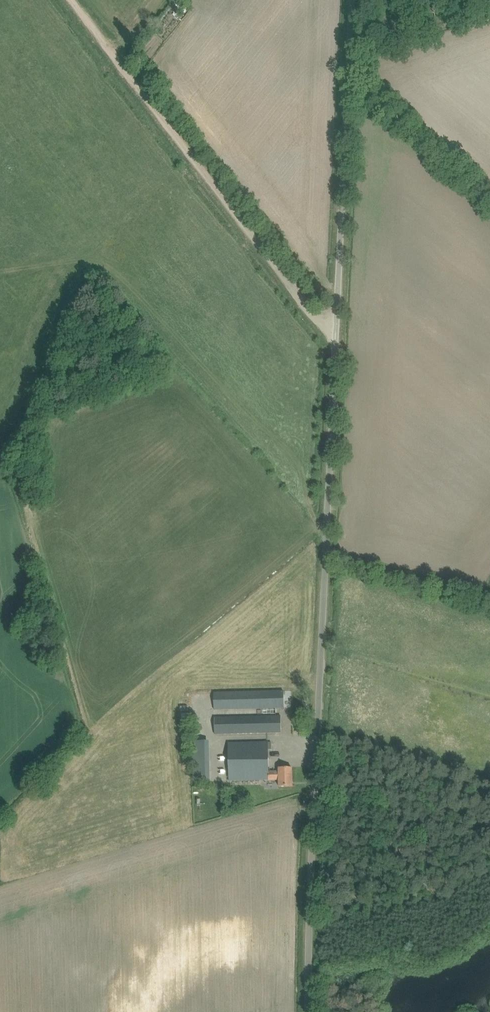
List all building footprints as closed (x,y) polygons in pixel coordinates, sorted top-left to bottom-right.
[(214,710),(274,708),(284,708),(284,691),(214,693),(214,710)] [(215,735),(271,733),(281,733),(281,716),(215,718),(215,735)] [(205,741),(193,741),(194,782),(206,781),(205,741)] [(269,771),(268,742),(229,743),(229,781),(279,780),(279,787),(293,786),(292,768),(279,768),(279,771),(269,771)]
